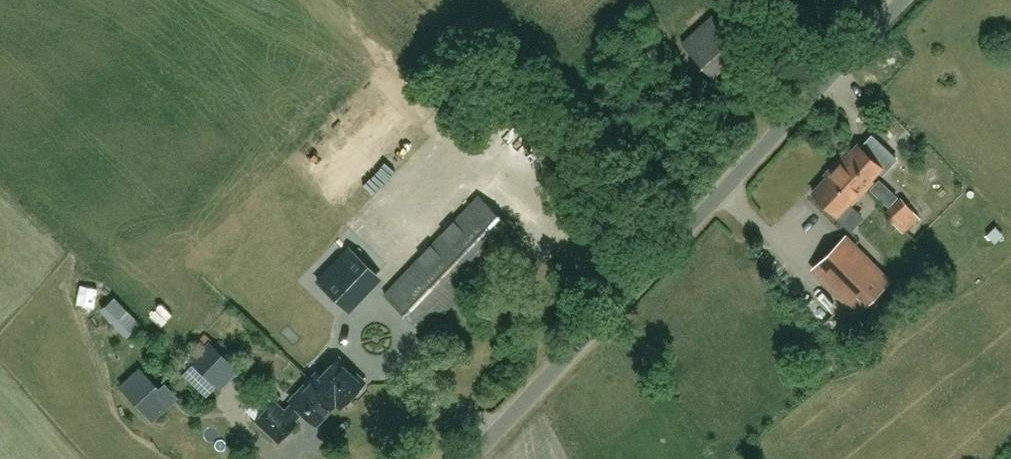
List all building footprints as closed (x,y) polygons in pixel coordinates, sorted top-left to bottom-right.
[(709,72),(738,45),(711,15),(682,43),(709,72)] [(838,160),(838,161),(831,168),(833,170),(812,192),(836,214),(847,203),(849,205),(866,187),(864,185),(881,166),(858,144),(840,162),(838,160)] [(385,293),(423,329),(425,331),(518,233),(477,195),(385,293)] [(901,198),(885,212),(903,232),(919,217),(901,198)] [(855,310),(887,279),(846,238),(815,269),(855,310)] [(318,280),(346,306),(377,274),(350,247),(318,280)] [(204,371),(220,354),(209,344),(193,361),(204,371)] [(337,403),(336,403),(340,407),(353,393),(356,393),(362,387),(362,384),(365,381),(339,356),(315,382),(337,403)] [(315,382),(311,378),(291,399),(293,402),(285,411),(274,400),(256,419),(279,440),(297,421),(292,417),(300,408),(317,424),(336,403),(337,403),(315,382)] [(141,400),(154,415),(172,400),(158,385),(141,400)]
